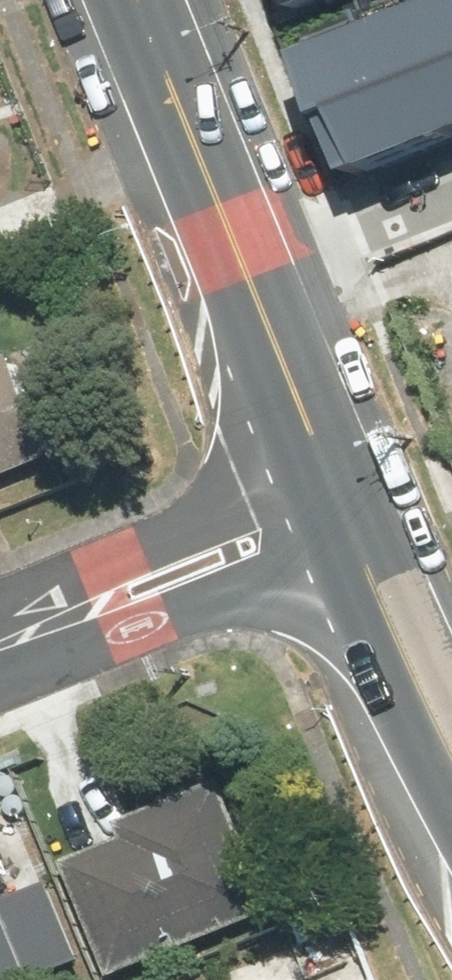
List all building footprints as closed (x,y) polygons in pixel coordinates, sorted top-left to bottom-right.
[(401,0),(393,0),(345,19),(399,151),(451,130),(451,126),(401,0)] [(451,126),(451,0),(401,0),(451,126)] [(399,151),(345,19),(291,41),(344,173),(399,151)] [(0,365),(0,487),(59,463),(17,358),(0,365)] [(76,856),(121,970),(284,906),(233,778),(128,819),(133,834),(76,856)] [(64,880),(14,900),(0,865),(0,979),(17,979),(92,950),(64,880)]
